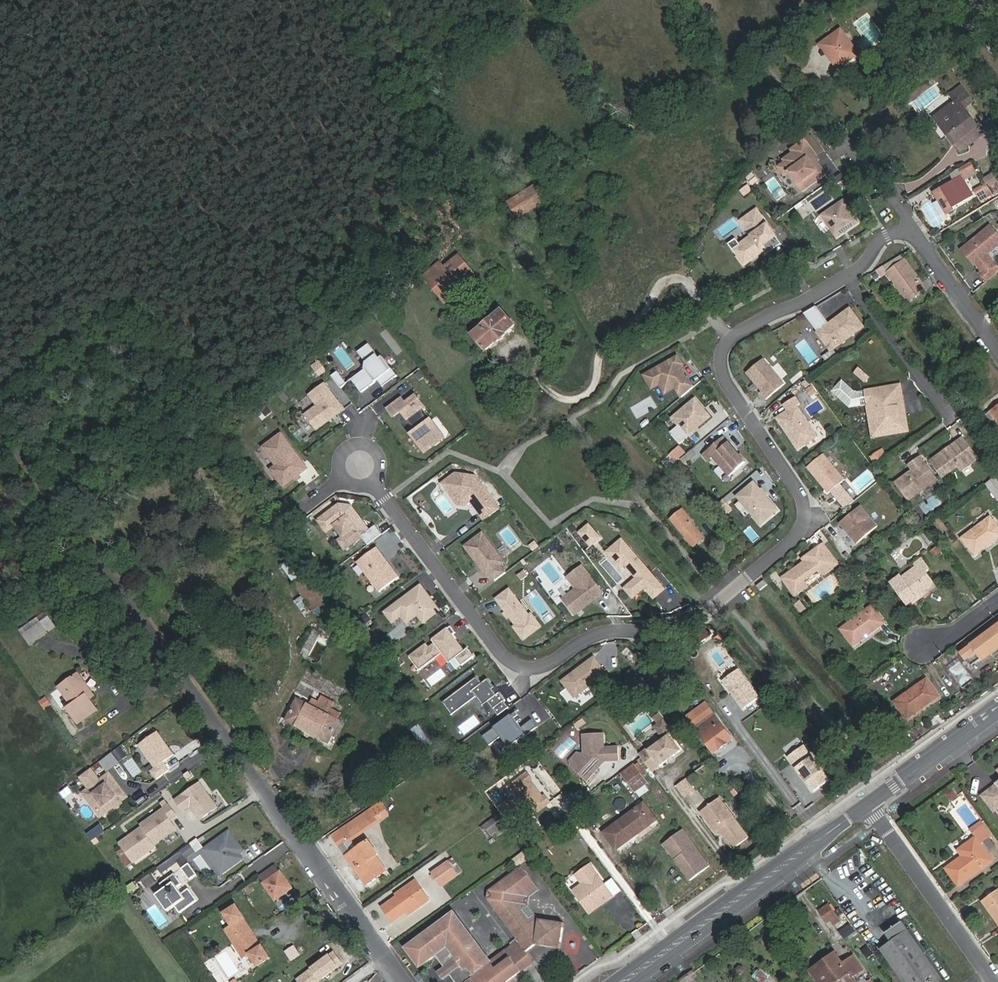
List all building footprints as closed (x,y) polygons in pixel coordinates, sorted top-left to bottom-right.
[(931,5),(927,8),(930,15),(935,12),(931,5)] [(838,68),(858,53),(841,30),(821,45),(838,68)] [(945,41),(952,51),(958,47),(951,36),(945,41)] [(950,94),(956,102),(967,93),(962,86),(950,94)] [(967,93),(956,102),(937,116),(951,134),(948,136),(955,144),(978,126),(967,111),(965,113),(962,110),(974,102),(967,93)] [(984,134),(978,126),(955,144),(960,151),(984,134)] [(790,174),(804,192),(830,174),(821,162),(822,161),(807,138),(791,149),(794,152),(784,158),(785,161),(778,166),(786,177),(790,174)] [(971,162),(959,169),(964,177),(975,170),(971,162)] [(976,172),(975,170),(964,177),(964,178),(976,172)] [(952,207),(972,195),(961,176),(941,189),(941,190),(935,193),(947,213),(954,209),(952,207)] [(975,189),(981,200),(992,195),(986,183),(975,189)] [(509,202),(519,218),(544,201),(534,187),(509,202)] [(846,198),(822,215),(838,239),(862,222),(846,198)] [(740,220),(752,237),(734,249),(746,266),(769,251),(766,246),(780,236),(770,221),(769,222),(759,208),(740,220)] [(962,249),(973,263),(975,261),(982,270),(980,272),(979,272),(986,281),(997,272),(997,268),(993,261),(992,262),(987,256),(988,251),(997,243),(997,235),(991,226),(962,249)] [(445,304),(477,277),(459,255),(443,267),(440,263),(424,276),(445,304)] [(884,266),(888,272),(908,301),(926,288),(901,256),(884,266)] [(973,263),(980,272),(982,270),(975,261),(973,263)] [(881,276),(888,272),(884,266),(878,270),(881,276)] [(816,306),(804,313),(810,321),(811,321),(817,329),(819,328),(820,330),(817,332),(830,350),(862,327),(849,308),(840,315),(842,318),(828,328),(826,325),(823,328),(822,326),(827,322),(816,306)] [(501,310),(488,322),(473,335),(486,350),(496,342),(497,342),(505,335),(505,334),(515,326),(501,310)] [(840,315),(826,325),(828,328),(842,318),(840,315)] [(362,393),(379,381),(383,386),(397,375),(393,369),(384,356),(381,358),(378,354),(377,354),(370,344),(359,352),(367,363),(366,369),(367,369),(353,379),(362,393)] [(650,384),(653,391),(661,386),(666,395),(676,389),(681,398),(695,386),(683,366),(685,364),(679,355),(644,375),(649,384),(650,384)] [(763,391),(761,393),(766,400),(769,398),(769,399),(787,384),(765,358),(748,373),(763,391)] [(338,372),(332,377),(341,389),(347,385),(338,372)] [(855,389),(843,378),(833,390),(851,406),(869,403),(870,409),(876,408),(873,390),(874,388),(861,390),(855,389)] [(900,384),(890,386),(889,388),(889,390),(884,391),(884,389),(881,387),(874,388),(873,390),(876,408),(880,408),(882,417),(872,419),(874,436),(910,430),(907,414),(901,414),(899,405),(905,404),(902,386),(900,384)] [(306,416),(317,431),(344,411),(325,385),(310,396),(318,407),(306,416)] [(409,421),(410,421),(416,430),(410,434),(425,454),(448,438),(432,418),(431,418),(425,410),(428,408),(418,394),(407,401),(403,397),(388,408),(395,418),(402,412),(409,421)] [(788,411),(777,418),(799,450),(820,436),(800,406),(803,404),(797,396),(784,405),(788,411)] [(696,397),(672,418),(689,437),(713,417),(696,397)] [(997,423),(997,405),(989,411),(997,423)] [(307,470),(282,436),(264,449),(277,466),(272,470),(284,487),(307,470)] [(740,455),(724,437),(703,454),(709,461),(713,457),(730,476),(744,463),(739,457),(740,455)] [(977,457),(962,437),(930,460),(942,476),(957,465),(960,469),(977,457)] [(697,455),(692,450),(684,456),(689,462),(697,455)] [(825,453),(808,468),(830,494),(847,480),(825,453)] [(684,456),(681,459),(686,465),(689,462),(684,456)] [(896,483),(909,500),(936,480),(920,458),(912,463),(916,468),(912,471),(896,483)] [(471,503),(485,521),(502,508),(478,475),(456,472),(441,483),(458,506),(465,506),(471,503)] [(997,502),(997,501),(997,478),(997,476),(985,484),(997,502)] [(756,481),(737,496),(761,526),(780,511),(756,481)] [(340,503),(317,520),(328,534),(335,528),(342,537),(338,541),(346,551),(364,538),(368,544),(383,534),(377,525),(371,529),(353,505),(340,503)] [(863,505),(840,523),(858,544),(880,526),(863,505)] [(682,510),(671,519),(682,534),(692,547),(704,537),(691,522),(692,520),(683,509),(682,510)] [(997,538),(997,528),(990,518),(963,538),(976,555),(997,538)] [(591,524),(580,533),(592,547),(602,538),(591,524)] [(484,531),(464,546),(487,578),(491,575),(495,581),(508,572),(503,566),(508,563),(484,531)] [(636,578),(624,588),(634,599),(646,589),(655,600),(668,589),(658,578),(639,556),(638,554),(624,538),(607,552),(622,570),(627,566),(636,578)] [(826,543),(803,559),(805,562),(783,577),(796,597),(841,565),(828,545),(826,543)] [(379,547),(357,563),(379,592),(400,576),(379,547)] [(918,568),(902,579),(901,577),(900,576),(892,582),(908,605),(934,584),(925,571),(929,568),(922,558),(915,563),(918,568)] [(329,600),(303,565),(295,570),(302,580),(296,584),(295,585),(314,611),(329,600)] [(576,590),(563,599),(576,616),(607,593),(594,576),(594,577),(585,565),(567,578),(576,590)] [(659,567),(655,571),(667,585),(671,581),(659,567)] [(419,616),(425,624),(443,611),(430,594),(422,584),(384,612),(393,624),(402,617),(407,625),(419,616)] [(527,640),(544,627),(532,612),(530,614),(511,588),(496,599),(516,625),(513,627),(524,642),(527,640)] [(546,622),(556,613),(553,609),(552,609),(536,589),(525,597),(546,622)] [(801,600),(796,605),(802,613),(808,609),(801,600)] [(853,646),(885,622),(872,605),(841,629),(853,646)] [(22,633),(30,645),(47,633),(39,621),(22,633)] [(402,622),(393,633),(400,639),(409,628),(402,622)] [(972,645),(982,659),(997,647),(997,626),(972,645)] [(450,664),(457,659),(462,665),(475,656),(469,648),(466,651),(449,628),(432,640),(435,643),(430,647),(427,644),(410,656),(420,670),(437,657),(443,653),(450,664)] [(978,658),(970,664),(972,666),(982,659),(972,645),(970,646),(978,658)] [(962,652),(970,664),(978,658),(970,646),(962,652)] [(707,671),(714,665),(701,649),(694,655),(707,671)] [(597,656),(562,681),(575,700),(610,674),(597,656)] [(741,666),(722,678),(742,709),(761,697),(741,666)] [(78,673),(59,687),(70,704),(65,707),(76,723),(96,710),(85,694),(90,691),(78,673)] [(453,715),(479,696),(484,704),(489,701),(499,715),(510,707),(500,692),(497,695),(493,689),(496,687),(490,680),(488,681),(483,684),(478,677),(444,702),(453,715)] [(927,680),(896,702),(907,718),(938,696),(927,680)] [(536,693),(523,701),(539,725),(551,717),(536,693)] [(44,708),(51,703),(46,696),(39,701),(44,708)] [(287,719),(306,729),(307,727),(311,729),(310,731),(329,741),(340,721),(327,715),(335,701),(323,696),(319,702),(313,700),(310,705),(298,700),(287,719)] [(707,718),(695,727),(714,752),(732,739),(711,711),(705,716),(707,718)] [(658,714),(653,717),(658,724),(654,727),(662,737),(647,748),(646,746),(638,752),(652,771),(659,765),(660,766),(680,750),(669,735),(672,732),(658,714)] [(692,722),(695,727),(707,718),(705,716),(704,714),(692,722)] [(538,727),(533,720),(523,727),(513,715),(502,723),(484,736),(491,745),(502,736),(511,747),(528,735),(538,727)] [(156,730),(138,743),(154,766),(150,769),(156,778),(169,769),(163,760),(173,753),(156,730)] [(602,732),(581,732),(582,752),(570,765),(586,779),(596,768),(596,763),(599,760),(618,759),(618,745),(603,746),(602,732)] [(813,791),(832,778),(806,742),(788,755),(813,791)] [(119,761),(126,755),(119,746),(112,751),(119,761)] [(99,761),(107,771),(119,761),(112,751),(99,761)] [(568,759),(570,765),(582,752),(576,751),(568,759)] [(633,763),(621,771),(634,789),(646,780),(633,763)] [(89,787),(83,792),(98,812),(105,813),(127,796),(108,773),(99,780),(90,768),(80,776),(89,787)] [(528,815),(549,803),(531,770),(510,782),(528,815)] [(683,797),(693,790),(685,779),(675,786),(683,797)] [(203,781),(185,794),(200,816),(219,804),(203,781)] [(981,792),(993,811),(997,808),(997,781),(981,792)] [(701,812),(716,833),(720,830),(734,848),(749,837),(734,818),(731,821),(720,807),(724,805),(719,798),(701,812)] [(643,800),(603,831),(615,848),(656,818),(643,800)] [(118,840),(135,862),(180,829),(173,818),(179,814),(170,802),(118,840)] [(380,803),(376,806),(381,815),(386,812),(380,803)] [(736,817),(726,803),(724,805),(720,807),(731,821),(734,818),(736,817)] [(341,829),(348,840),(383,816),(381,815),(376,806),(341,829)] [(506,830),(495,816),(481,827),(483,829),(486,827),(491,833),(495,830),(499,835),(506,830)] [(956,849),(961,857),(944,868),(957,887),(993,860),(982,843),(993,834),(984,820),(972,829),(975,836),(956,849)] [(340,845),(348,840),(341,829),(333,835),(340,845)] [(682,829),(666,841),(674,852),(677,853),(679,855),(674,859),(690,879),(709,865),(682,829)] [(242,850),(229,830),(203,849),(221,873),(242,858),(238,853),(242,850)] [(349,858),(366,883),(387,870),(375,854),(378,852),(369,840),(355,849),(357,853),(349,858)] [(666,841),(663,843),(674,859),(679,855),(677,853),(674,852),(666,841)] [(449,860),(458,873),(462,870),(453,857),(449,860)] [(441,885),(458,873),(449,860),(432,872),(441,885)] [(188,862),(181,868),(189,878),(196,873),(188,862)] [(576,894),(589,912),(606,899),(607,901),(614,896),(590,864),(576,875),(582,884),(585,887),(576,894)] [(278,872),(273,865),(259,875),(264,882),(278,872)] [(481,981),(505,981),(534,960),(526,951),(536,944),(539,945),(539,944),(555,946),(555,947),(560,947),(561,943),(560,943),(562,927),(563,927),(564,922),(559,922),(558,923),(543,921),(544,919),(538,919),(538,923),(533,922),(519,905),(521,896),(535,885),(521,865),(506,876),(507,877),(495,886),(494,885),(491,888),(494,892),(495,897),(489,901),(492,904),(493,904),(498,912),(497,912),(505,923),(506,922),(519,940),(491,961),(485,953),(482,955),(480,952),(483,950),(454,911),(405,947),(420,966),(435,955),(444,967),(447,965),(452,971),(449,973),(455,981),(469,981),(472,979),(477,976),(481,981)] [(264,882),(263,883),(274,899),(291,887),(279,871),(278,872),(264,882)] [(156,894),(168,910),(176,904),(181,911),(197,899),(189,888),(182,893),(178,887),(182,883),(174,872),(160,883),(164,888),(156,894)] [(415,880),(395,894),(397,896),(417,882),(415,880)] [(477,893),(489,885),(486,880),(474,888),(477,893)] [(392,899),(382,907),(393,922),(408,912),(418,905),(420,904),(414,895),(422,890),(417,882),(397,896),(398,898),(394,901),(392,899)] [(582,884),(573,890),(576,894),(585,887),(582,884)] [(429,900),(422,890),(414,895),(420,904),(418,905),(419,907),(429,900)] [(981,902),(997,926),(997,890),(981,902)] [(244,917),(236,904),(223,913),(230,924),(224,928),(243,958),(249,954),(256,966),(271,958),(262,944),(260,945),(242,919),(244,917)] [(844,921),(832,904),(822,911),(830,922),(834,920),(838,925),(844,921)] [(408,912),(409,914),(419,907),(418,905),(408,912)] [(891,942),(880,950),(903,981),(941,981),(944,980),(902,922),(884,934),(891,942)] [(867,955),(872,951),(868,944),(863,948),(867,955)] [(853,975),(862,969),(853,956),(842,963),(834,952),(825,959),(828,964),(813,974),(819,981),(835,981),(848,973),(851,977),(853,975)] [(828,964),(825,959),(810,969),(813,974),(828,964)] [(341,962),(334,967),(336,971),(341,979),(349,974),(341,962)] [(335,981),(337,981),(341,979),(336,971),(330,975),(335,981)] [(858,981),(853,975),(851,977),(848,973),(835,981),(858,981)]
